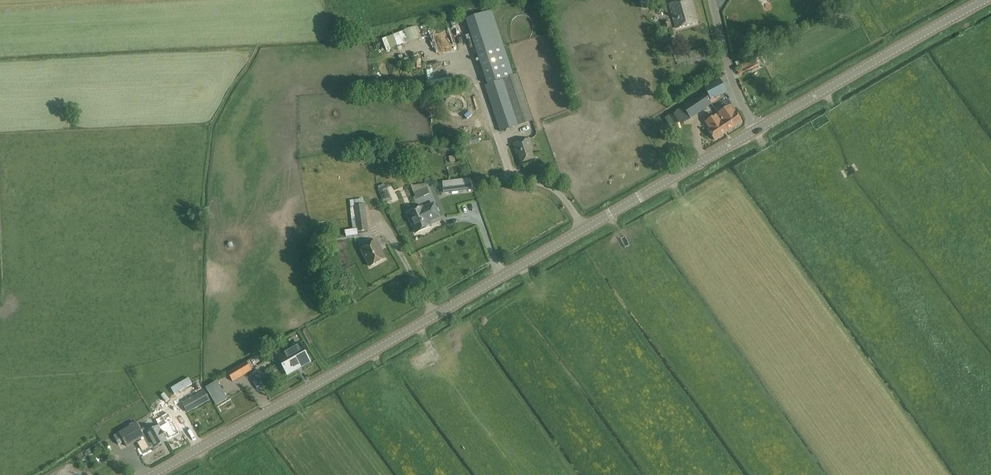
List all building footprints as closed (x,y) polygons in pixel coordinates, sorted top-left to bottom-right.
[(670,5),(676,28),(696,23),(690,0),(686,0),(670,5)] [(533,121),(517,74),(513,75),(491,11),(465,19),(488,85),(487,85),(488,86),(484,87),(500,132),(533,121)] [(434,53),(429,35),(420,37),(425,56),(434,53)] [(752,71),(760,66),(756,59),(748,64),(752,71)] [(715,98),(727,92),(720,80),(704,88),(711,101),(715,98)] [(682,107),(690,119),(712,104),(704,92),(682,107)] [(716,115),(715,116),(718,120),(717,121),(725,133),(741,122),(736,113),(731,105),(718,114),(722,121),(721,122),(716,115)] [(677,128),(684,123),(676,111),(669,116),(677,128)] [(718,120),(715,116),(705,122),(709,129),(707,130),(714,140),(725,133),(717,121),(718,120)] [(467,146),(480,143),(479,136),(465,139),(467,146)] [(520,163),(534,158),(531,150),(533,149),(530,139),(513,145),(516,154),(517,154),(520,163)] [(470,185),(470,179),(442,182),(444,193),(471,189),(471,185),(470,185)] [(428,183),(430,193),(439,191),(437,181),(428,183)] [(430,194),(427,187),(413,193),(416,199),(430,194)] [(358,232),(368,231),(365,204),(353,206),(347,207),(348,213),(351,213),(352,223),(356,222),(358,232)] [(407,213),(416,233),(430,227),(428,221),(439,217),(434,204),(423,209),(422,207),(407,213)] [(344,234),(356,233),(356,226),(343,227),(344,234)] [(370,267),(384,259),(380,252),(381,252),(378,247),(379,247),(376,241),(361,249),(370,267)] [(281,361),(288,373),(309,361),(299,343),(284,352),(287,358),(281,361)] [(233,382),(262,364),(257,355),(224,375),(227,380),(231,378),(233,382)] [(188,413),(210,400),(204,390),(182,403),(188,413)] [(167,413),(154,421),(158,427),(166,441),(179,434),(167,413)] [(136,423),(119,432),(119,433),(125,442),(127,447),(144,437),(140,431),(141,431),(136,423)] [(141,431),(140,431),(144,437),(149,448),(153,446),(154,448),(166,441),(158,427),(147,433),(144,429),(141,431)] [(119,445),(125,442),(119,433),(114,436),(119,445)]
